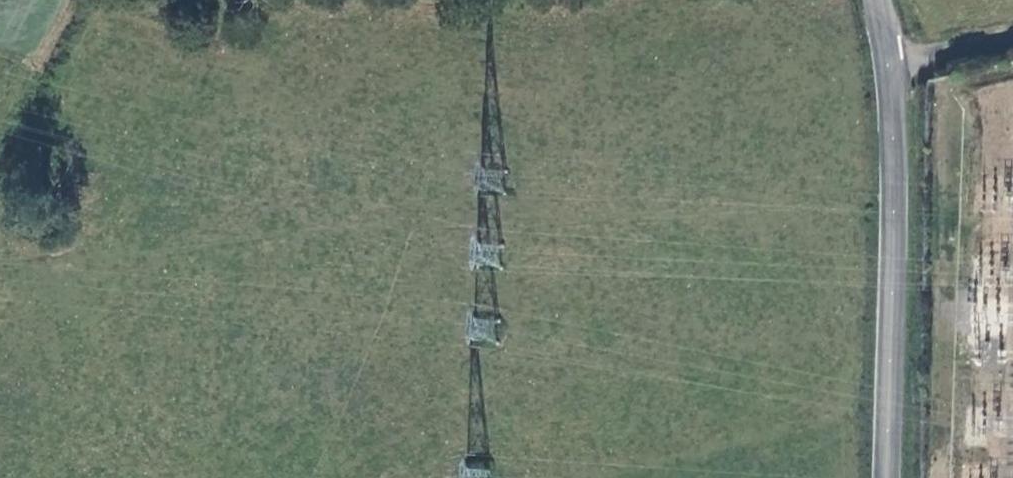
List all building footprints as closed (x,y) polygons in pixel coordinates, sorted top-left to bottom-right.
[(487,462),(461,462),(461,477),(487,477),(487,462)]
